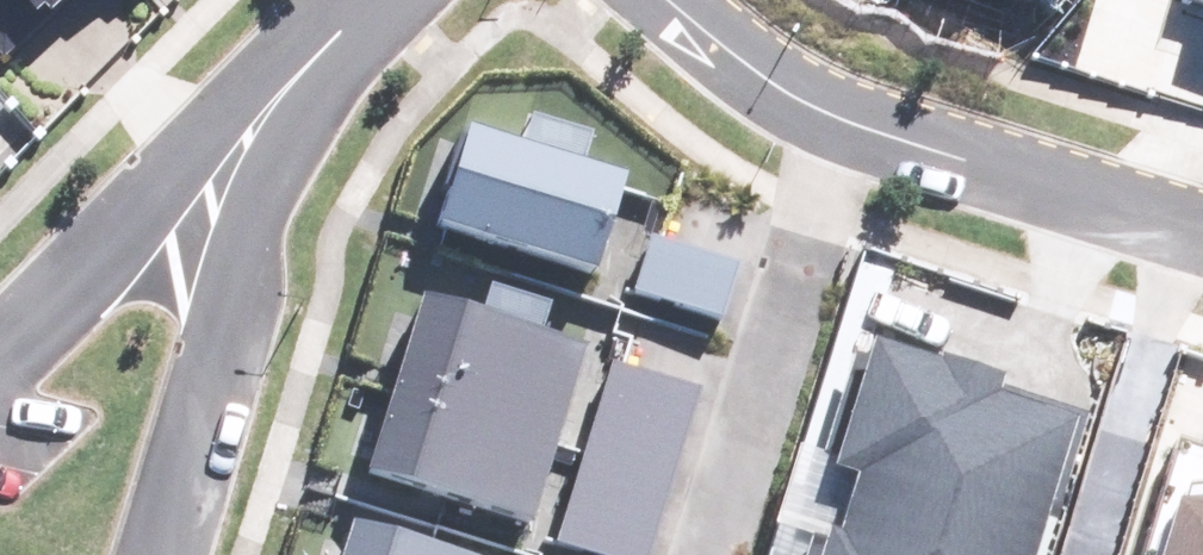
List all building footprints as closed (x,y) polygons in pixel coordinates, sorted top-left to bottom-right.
[(3,46),(51,0),(0,0),(0,43),(3,46)] [(460,115),(427,213),(719,309),(738,253),(611,210),(625,169),(582,155),(593,123),(527,101),(516,133),(460,115)] [(698,378),(416,288),(360,464),(641,554),(698,378)] [(1068,405),(851,344),(821,450),(850,458),(833,518),(813,512),(800,554),(1026,554),(1068,405)] [(1154,554),(1202,554),(1202,495),(1172,499),(1154,554)] [(345,516),(332,554),(466,554),(345,516)]
